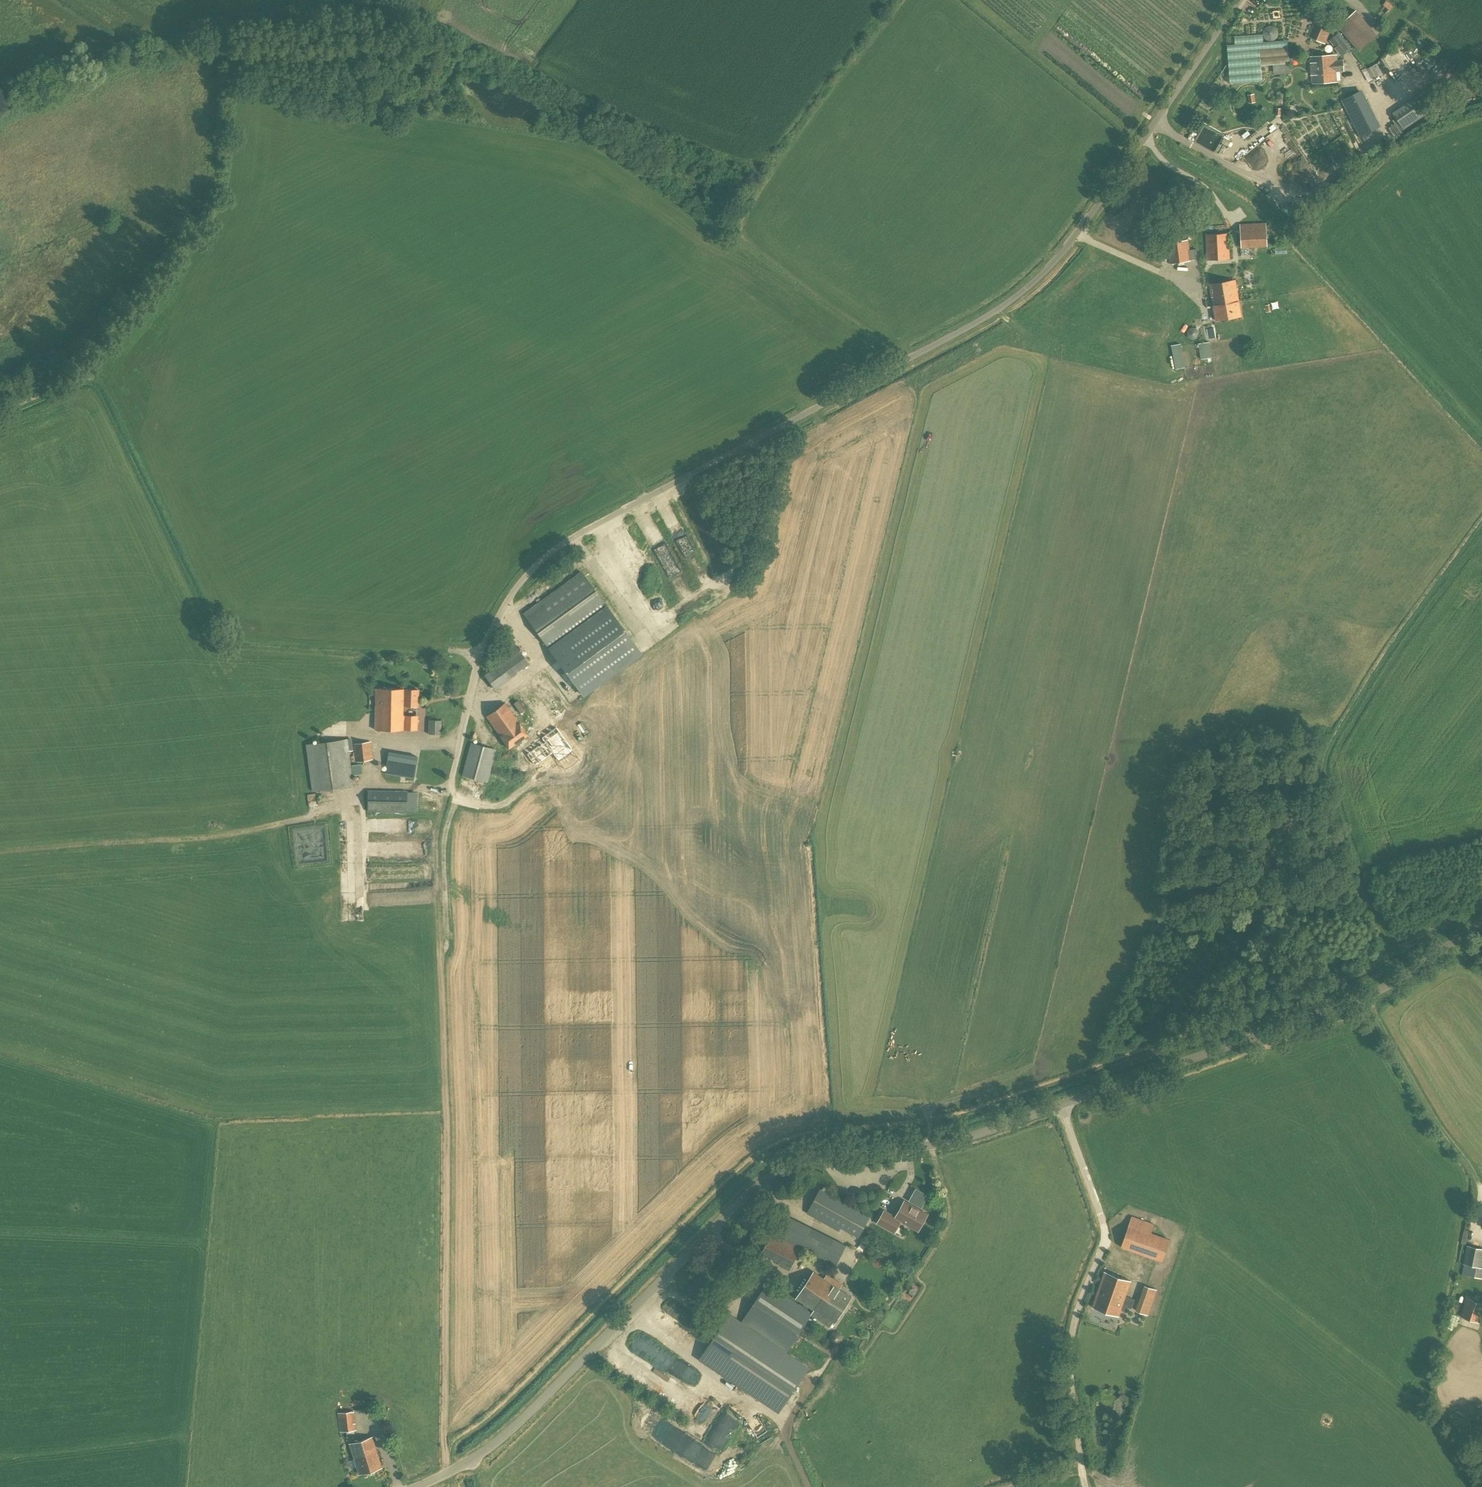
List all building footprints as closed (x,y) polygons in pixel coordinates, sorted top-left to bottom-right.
[(1310,6),(1319,17),(1324,13),(1314,2),(1310,6)] [(1356,10),(1338,26),(1358,51),(1377,35),(1356,10)] [(1308,36),(1325,44),(1333,24),(1316,16),(1308,36)] [(1267,26),(1266,27),(1265,27),(1265,28),(1264,29),(1264,30),(1263,32),(1263,33),(1263,34),(1263,35),(1263,36),(1264,37),(1264,38),(1265,38),(1266,39),(1267,40),(1268,40),(1270,41),(1272,41),(1273,40),(1274,40),(1275,40),(1275,39),(1276,39),(1276,38),(1277,37),(1277,36),(1278,36),(1278,35),(1278,34),(1278,32),(1278,31),(1278,30),(1277,29),(1276,28),(1276,27),(1275,27),(1274,26),(1273,26),(1272,26),(1271,25),(1270,25),(1269,26),(1268,26),(1267,26)] [(1441,52),(1407,27),(1391,49),(1425,74),(1441,52)] [(1339,32),(1329,40),(1335,47),(1334,48),(1341,56),(1352,48),(1339,32)] [(1261,73),(1261,65),(1289,63),(1288,51),(1292,51),(1291,46),(1288,47),(1287,40),(1259,42),(1259,35),(1234,37),(1235,44),(1227,45),(1230,75),(1261,73)] [(1311,57),(1312,83),(1336,82),(1336,71),(1344,71),(1343,60),(1335,61),(1335,55),(1311,57)] [(1361,70),(1368,82),(1373,79),(1372,78),(1378,75),(1379,76),(1383,74),(1377,63),(1367,69),(1366,67),(1361,70)] [(1282,73),(1281,65),(1273,65),(1274,74),(1282,73)] [(1342,100),(1360,137),(1381,126),(1362,89),(1342,100)] [(1415,97),(1392,113),(1396,118),(1392,120),(1394,123),(1389,127),(1395,135),(1427,114),(1415,97)] [(1240,224),(1241,247),(1242,247),(1242,253),(1250,252),(1250,247),(1267,246),(1266,222),(1240,224)] [(1205,234),(1206,259),(1230,259),(1229,233),(1205,234)] [(1188,239),(1167,242),(1169,264),(1190,261),(1188,239)] [(1210,284),(1213,305),(1232,303),(1239,301),(1235,280),(1210,284)] [(1232,303),(1213,305),(1216,320),(1241,316),(1239,301),(1232,303)] [(1209,342),(1198,343),(1201,359),(1212,357),(1209,342)] [(1172,345),(1176,369),(1185,367),(1180,344),(1172,345)] [(523,613),(545,644),(551,653),(565,643),(589,675),(595,683),(597,686),(598,687),(632,661),(642,653),(610,610),(603,601),(581,570),(550,593),(547,595),(543,598),(523,613)] [(514,642),(493,657),(498,664),(484,675),(495,689),(511,677),(511,678),(529,664),(514,642)] [(394,701),(394,689),(376,689),(375,729),(417,730),(417,716),(402,716),(402,706),(402,701),(394,701)] [(418,689),(394,689),(394,701),(402,701),(402,706),(418,706),(418,689)] [(500,736),(509,748),(528,734),(519,722),(505,703),(486,716),(501,736),(500,736)] [(428,734),(441,734),(441,720),(429,720),(428,734)] [(575,756),(556,726),(541,738),(543,741),(526,752),(534,763),(551,751),(562,769),(577,758),(575,756)] [(305,744),(312,791),(353,785),(347,738),(305,744)] [(352,744),(355,762),(373,760),(371,741),(352,744)] [(461,775),(487,782),(496,749),(470,742),(461,775)] [(417,756),(388,751),(385,774),(387,774),(386,779),(398,781),(399,776),(413,778),(417,756)] [(407,791),(367,790),(367,812),(407,812),(407,791)] [(809,1210),(859,1238),(871,1216),(821,1188),(809,1210)] [(895,1217),(884,1211),(877,1223),(894,1232),(901,1221),(918,1231),(928,1214),(904,1201),(895,1217)] [(836,1267),(846,1245),(834,1239),(783,1214),(772,1235),(757,1227),(747,1246),(779,1262),(778,1265),(790,1271),(793,1264),(800,1249),(810,1254),(823,1261),(825,1262),(832,1265),(836,1267)] [(1132,1216),(1121,1246),(1162,1261),(1170,1239),(1151,1232),(1153,1226),(1154,1223),(1132,1216)] [(1474,1276),(1473,1277),(1481,1278),(1481,1268),(1481,1263),(1481,1249),(1466,1245),(1460,1274),(1474,1276)] [(814,1271),(796,1298),(814,1310),(833,1322),(834,1323),(852,1297),(840,1289),(839,1288),(832,1283),(824,1278),(814,1271)] [(1093,1307),(1118,1316),(1121,1309),(1124,1310),(1126,1307),(1131,1308),(1134,1299),(1125,1296),(1130,1280),(1105,1272),(1093,1307)] [(808,1368),(786,1353),(798,1335),(802,1329),(811,1315),(813,1313),(813,1312),(768,1283),(741,1325),(729,1317),(703,1356),(782,1408),(808,1368)] [(1479,1322),(1481,1315),(1481,1303),(1466,1297),(1460,1316),(1479,1322)] [(1138,1303),(1135,1310),(1148,1315),(1151,1308),(1138,1303)] [(354,1411),(337,1413),(339,1432),(341,1431),(342,1435),(349,1434),(349,1430),(356,1429),(354,1411)] [(760,1418),(751,1422),(758,1436),(766,1432),(760,1418)] [(371,1437),(349,1444),(359,1474),(380,1467),(371,1437)] [(710,1451),(702,1459),(714,1470),(722,1461),(710,1451)]
